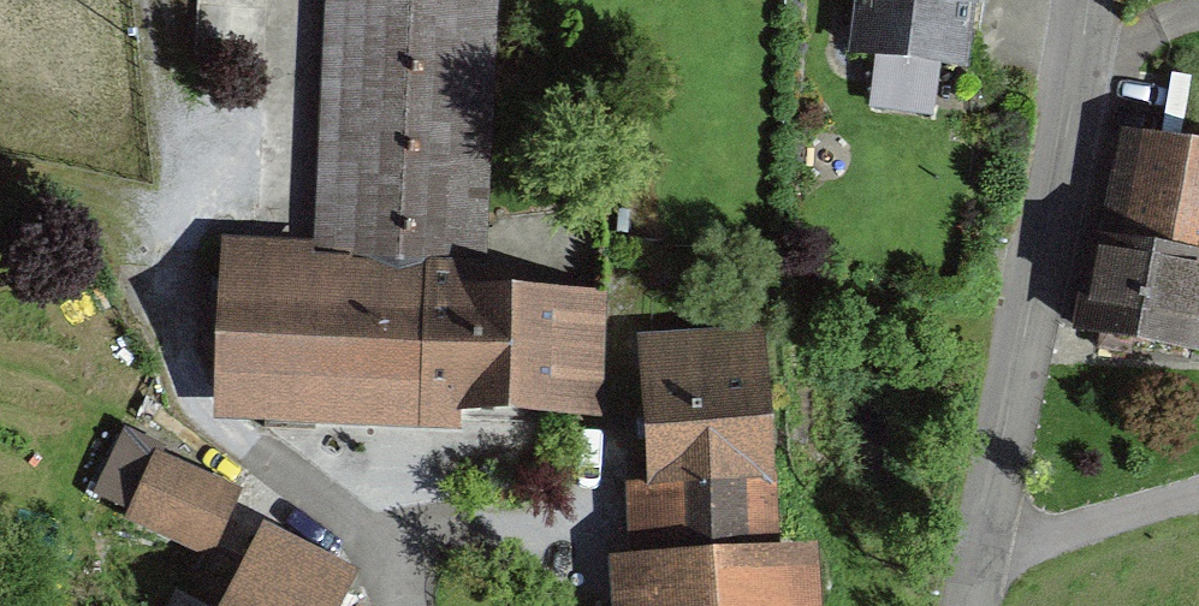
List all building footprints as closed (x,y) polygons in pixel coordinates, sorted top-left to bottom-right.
[(206,46),(279,42),(277,0),(204,0),(206,46)] [(318,242),(222,239),(217,406),(463,413),(464,402),(605,406),(609,282),(493,278),(502,0),(326,0),(318,242)] [(848,46),(972,63),(980,0),(854,0),(848,46)] [(1129,133),(1089,332),(1198,354),(1198,147),(1129,133)] [(654,333),(662,476),(632,477),(636,547),(615,548),(618,605),(837,605),(833,539),(785,541),(774,327),(654,333)] [(137,497),(161,437),(126,423),(102,482),(137,497)] [(239,489),(163,453),(132,517),(208,554),(239,489)] [(364,579),(270,531),(232,605),(350,605),(364,579)] [(183,589),(174,605),(215,605),(183,589)]
